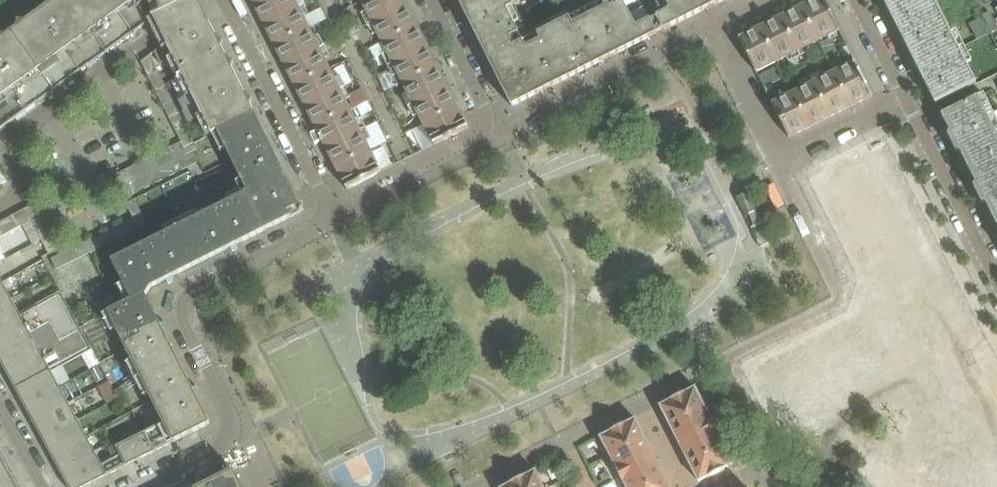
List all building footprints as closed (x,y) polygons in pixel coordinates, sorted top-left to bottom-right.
[(67,0),(52,0),(52,4),(25,23),(19,22),(18,28),(11,33),(53,91),(104,54),(67,0)] [(181,4),(182,5),(183,5),(183,4),(190,0),(67,0),(104,54),(153,19),(156,17),(157,18),(158,17),(158,16),(169,11),(169,12),(171,11),(170,10),(181,4)] [(210,25),(209,25),(203,13),(197,0),(190,0),(183,4),(183,5),(182,5),(181,4),(170,10),(171,11),(169,12),(169,11),(158,16),(158,17),(157,18),(164,32),(170,45),(155,52),(160,62),(172,56),(180,72),(223,51),(210,25)] [(295,0),(264,0),(254,5),(274,46),(309,29),(295,0)] [(404,0),(366,0),(362,2),(372,23),(406,5),(404,0)] [(516,0),(458,0),(488,60),(531,38),(527,30),(525,31),(513,8),(519,5),(516,0)] [(649,20),(639,0),(601,0),(602,2),(569,19),(567,14),(551,22),(577,74),(656,35),(649,20)] [(725,0),(647,0),(656,17),(663,31),(725,0)] [(824,0),(814,0),(801,7),(819,41),(839,31),(824,0)] [(934,1),(934,0),(896,0),(885,5),(917,70),(963,47),(956,32),(951,35),(934,1)] [(417,25),(406,5),(372,23),(382,43),(417,25)] [(819,41),(801,7),(758,29),(775,63),(819,41)] [(993,21),(988,12),(982,16),(987,25),(993,21)] [(993,21),(987,25),(992,33),(996,30),(996,28),(993,21)] [(511,107),(577,74),(551,22),(535,30),(538,35),(531,38),(488,60),(511,107)] [(437,67),(417,25),(382,43),(400,80),(397,82),(394,77),(389,80),(387,75),(379,80),(385,93),(403,84),(437,67)] [(319,49),(315,40),(309,29),(274,46),(285,66),(319,49)] [(775,63),(758,29),(738,38),(756,73),(758,72),(760,76),(758,77),(763,88),(784,78),(779,67),(777,68),(775,63)] [(11,33),(6,37),(0,36),(0,129),(0,130),(53,91),(11,33)] [(976,85),(966,64),(971,61),(963,47),(917,70),(935,105),(976,85)] [(329,69),(324,58),(319,49),(285,66),(295,87),(329,69)] [(254,112),(239,83),(223,51),(180,72),(182,77),(167,84),(176,102),(179,101),(185,111),(182,113),(188,124),(202,116),(211,135),(217,132),(254,112)] [(155,65),(150,56),(141,62),(145,70),(155,65)] [(872,96),(855,62),(834,72),(851,107),(872,96)] [(158,73),(155,65),(145,70),(149,78),(158,73)] [(458,107),(437,67),(403,84),(423,125),(458,107)] [(350,110),(329,69),(295,87),(315,128),(350,110)] [(851,107),(834,72),(790,94),(808,128),(851,107)] [(162,81),(158,73),(149,78),(152,85),(162,81)] [(166,88),(164,85),(162,81),(152,85),(156,93),(166,88)] [(170,96),(166,88),(156,93),(160,101),(170,96)] [(367,102),(362,91),(349,97),(354,108),(367,102)] [(808,128),(790,94),(771,104),(788,138),(808,128)] [(983,94),(941,116),(996,228),(996,123),(983,94)] [(174,104),(170,96),(160,101),(164,109),(174,104)] [(370,151),(352,115),(359,112),(362,117),(372,112),(367,102),(354,108),(350,110),(315,128),(336,169),(370,151)] [(177,111),(174,104),(164,109),(168,116),(177,111)] [(469,129),(460,112),(458,107),(423,125),(434,146),(469,129)] [(181,119),(177,111),(168,116),(172,124),(181,119)] [(288,179),(273,149),(254,112),(217,132),(248,193),(251,197),(288,179)] [(185,127),(181,119),(172,124),(176,132),(185,127)] [(180,139),(189,134),(185,127),(176,132),(180,139)] [(193,142),(189,134),(180,139),(181,142),(183,147),(193,142)] [(187,155),(183,147),(181,142),(174,146),(180,158),(187,155)] [(197,150),(194,144),(193,142),(183,147),(187,155),(193,152),(197,150)] [(180,158),(174,146),(167,150),(173,162),(173,161),(180,158)] [(173,162),(167,150),(160,153),(166,165),(167,165),(173,162)] [(381,173),(370,151),(336,169),(347,190),(353,187),(375,176),(381,173)] [(198,162),(193,152),(187,155),(192,166),(198,162)] [(166,165),(160,153),(154,157),(159,168),(161,168),(166,165)] [(192,166),(187,155),(180,158),(185,169),(192,166)] [(159,168),(154,157),(147,160),(153,172),(154,171),(159,168)] [(185,169),(180,158),(173,161),(179,172),(185,169)] [(153,172),(147,160),(140,164),(146,175),(148,174),(153,172)] [(179,172),(173,161),(173,162),(167,165),(172,175),(179,172)] [(146,175),(140,164),(133,167),(139,179),(141,177),(146,175)] [(172,175),(167,165),(166,165),(161,168),(166,179),(172,175)] [(139,179),(133,167),(126,171),(132,182),(135,180),(139,179)] [(166,179),(161,168),(159,168),(154,171),(160,182),(166,179)] [(132,182),(126,171),(119,174),(125,185),(128,184),(132,182)] [(160,182),(154,171),(153,172),(148,174),(153,185),(160,182)] [(125,185),(119,174),(112,178),(118,189),(125,185)] [(153,185),(148,174),(146,175),(141,177),(147,188),(153,185)] [(147,188),(141,177),(139,179),(135,180),(140,191),(147,188)] [(304,211),(288,179),(251,197),(266,231),(304,211)] [(140,191),(135,180),(132,182),(128,184),(131,189),(134,195),(140,191)] [(131,189),(128,184),(125,185),(118,189),(121,194),(131,189)] [(134,195),(131,189),(121,194),(123,200),(134,195)] [(736,198),(735,198),(745,218),(749,216),(753,227),(750,228),(760,248),(761,248),(774,241),(748,192),(736,198)] [(266,231),(251,197),(248,193),(183,226),(202,263),(266,231)] [(138,208),(134,201),(126,205),(129,212),(138,208)] [(39,210),(36,204),(25,209),(28,216),(39,210)] [(141,215),(138,208),(129,212),(133,219),(141,215)] [(31,221),(28,216),(25,209),(18,213),(25,225),(31,221)] [(42,217),(39,210),(28,216),(31,221),(32,222),(42,217)] [(25,225),(18,213),(11,217),(17,229),(24,225),(25,225)] [(146,225),(141,215),(133,219),(132,219),(137,230),(146,225)] [(17,229),(11,217),(4,221),(10,233),(17,229)] [(35,229),(46,223),(42,217),(32,222),(35,229)] [(137,230),(132,219),(123,224),(128,234),(137,230)] [(4,221),(0,223),(0,231),(3,237),(10,233),(4,221)] [(32,222),(31,221),(25,225),(24,225),(34,245),(34,244),(35,244),(41,241),(38,235),(35,229),(32,222)] [(38,235),(49,230),(46,223),(35,229),(38,235)] [(128,234),(123,224),(114,228),(119,239),(128,234)] [(151,288),(202,263),(183,226),(112,261),(132,300),(145,294),(146,296),(151,288)] [(119,239),(114,228),(105,233),(110,243),(119,239)] [(52,237),(49,230),(38,235),(41,241),(42,242),(52,237)] [(110,243),(105,233),(96,237),(101,248),(110,243)] [(56,243),(52,237),(42,242),(45,249),(56,243)] [(101,248),(96,237),(87,242),(92,252),(101,248)] [(92,252),(87,242),(78,246),(83,257),(90,253),(92,252)] [(59,250),(56,243),(45,249),(48,254),(48,255),(58,250),(59,250)] [(83,257),(78,246),(69,251),(74,261),(83,257)] [(74,261),(69,251),(60,255),(65,266),(74,261)] [(65,266),(60,255),(51,260),(56,270),(65,266)] [(12,300),(3,283),(0,285),(0,306),(12,300)] [(69,309),(60,293),(53,296),(19,314),(21,317),(0,328),(0,352),(10,346),(8,344),(30,333),(29,331),(69,309)] [(178,359),(164,331),(160,324),(146,296),(145,294),(132,300),(107,313),(140,378),(178,359)] [(21,317),(19,314),(12,300),(0,306),(0,328),(21,317)] [(82,334),(69,309),(29,331),(30,333),(8,344),(10,346),(0,352),(0,361),(5,371),(19,363),(20,365),(42,354),(42,355),(82,334)] [(52,373),(83,356),(92,351),(82,334),(42,355),(42,354),(20,365),(19,363),(5,371),(15,389),(50,370),(52,373)] [(211,424),(195,394),(178,359),(140,378),(163,424),(144,434),(154,452),(211,424)] [(24,406),(59,387),(52,373),(50,370),(15,389),(24,406)] [(34,423),(69,404),(59,387),(24,406),(34,423)] [(669,425),(704,406),(701,400),(695,388),(684,393),(672,399),(670,401),(660,406),(669,425)] [(43,440),(78,421),(69,404),(34,423),(43,440)] [(679,443),(715,425),(710,417),(704,406),(669,425),(679,443)] [(610,456),(645,437),(635,419),(624,424),(616,428),(611,432),(600,438),(606,449),(610,456)] [(51,455),(86,436),(78,421),(43,440),(51,455)] [(724,444),(718,434),(715,425),(679,443),(688,462),(724,444)] [(154,452),(144,434),(116,448),(126,466),(154,452)] [(60,471),(95,452),(86,436),(51,455),(60,471)] [(654,456),(645,437),(610,456),(614,467),(618,475),(654,456)] [(734,463),(727,452),(724,444),(688,462),(698,482),(709,477),(723,469),(734,463)] [(126,466),(116,448),(109,451),(113,459),(102,464),(95,452),(60,471),(68,486),(85,486),(126,466)] [(654,456),(618,475),(624,483),(626,486),(643,486),(664,475),(654,456)] [(12,478),(3,462),(0,464),(0,485),(12,478)] [(234,470),(201,486),(242,486),(234,470)] [(535,471),(524,476),(519,479),(510,484),(505,486),(543,486),(535,471)] [(664,475),(643,486),(670,486),(664,475)] [(12,478),(0,485),(0,486),(17,486),(12,478)]
